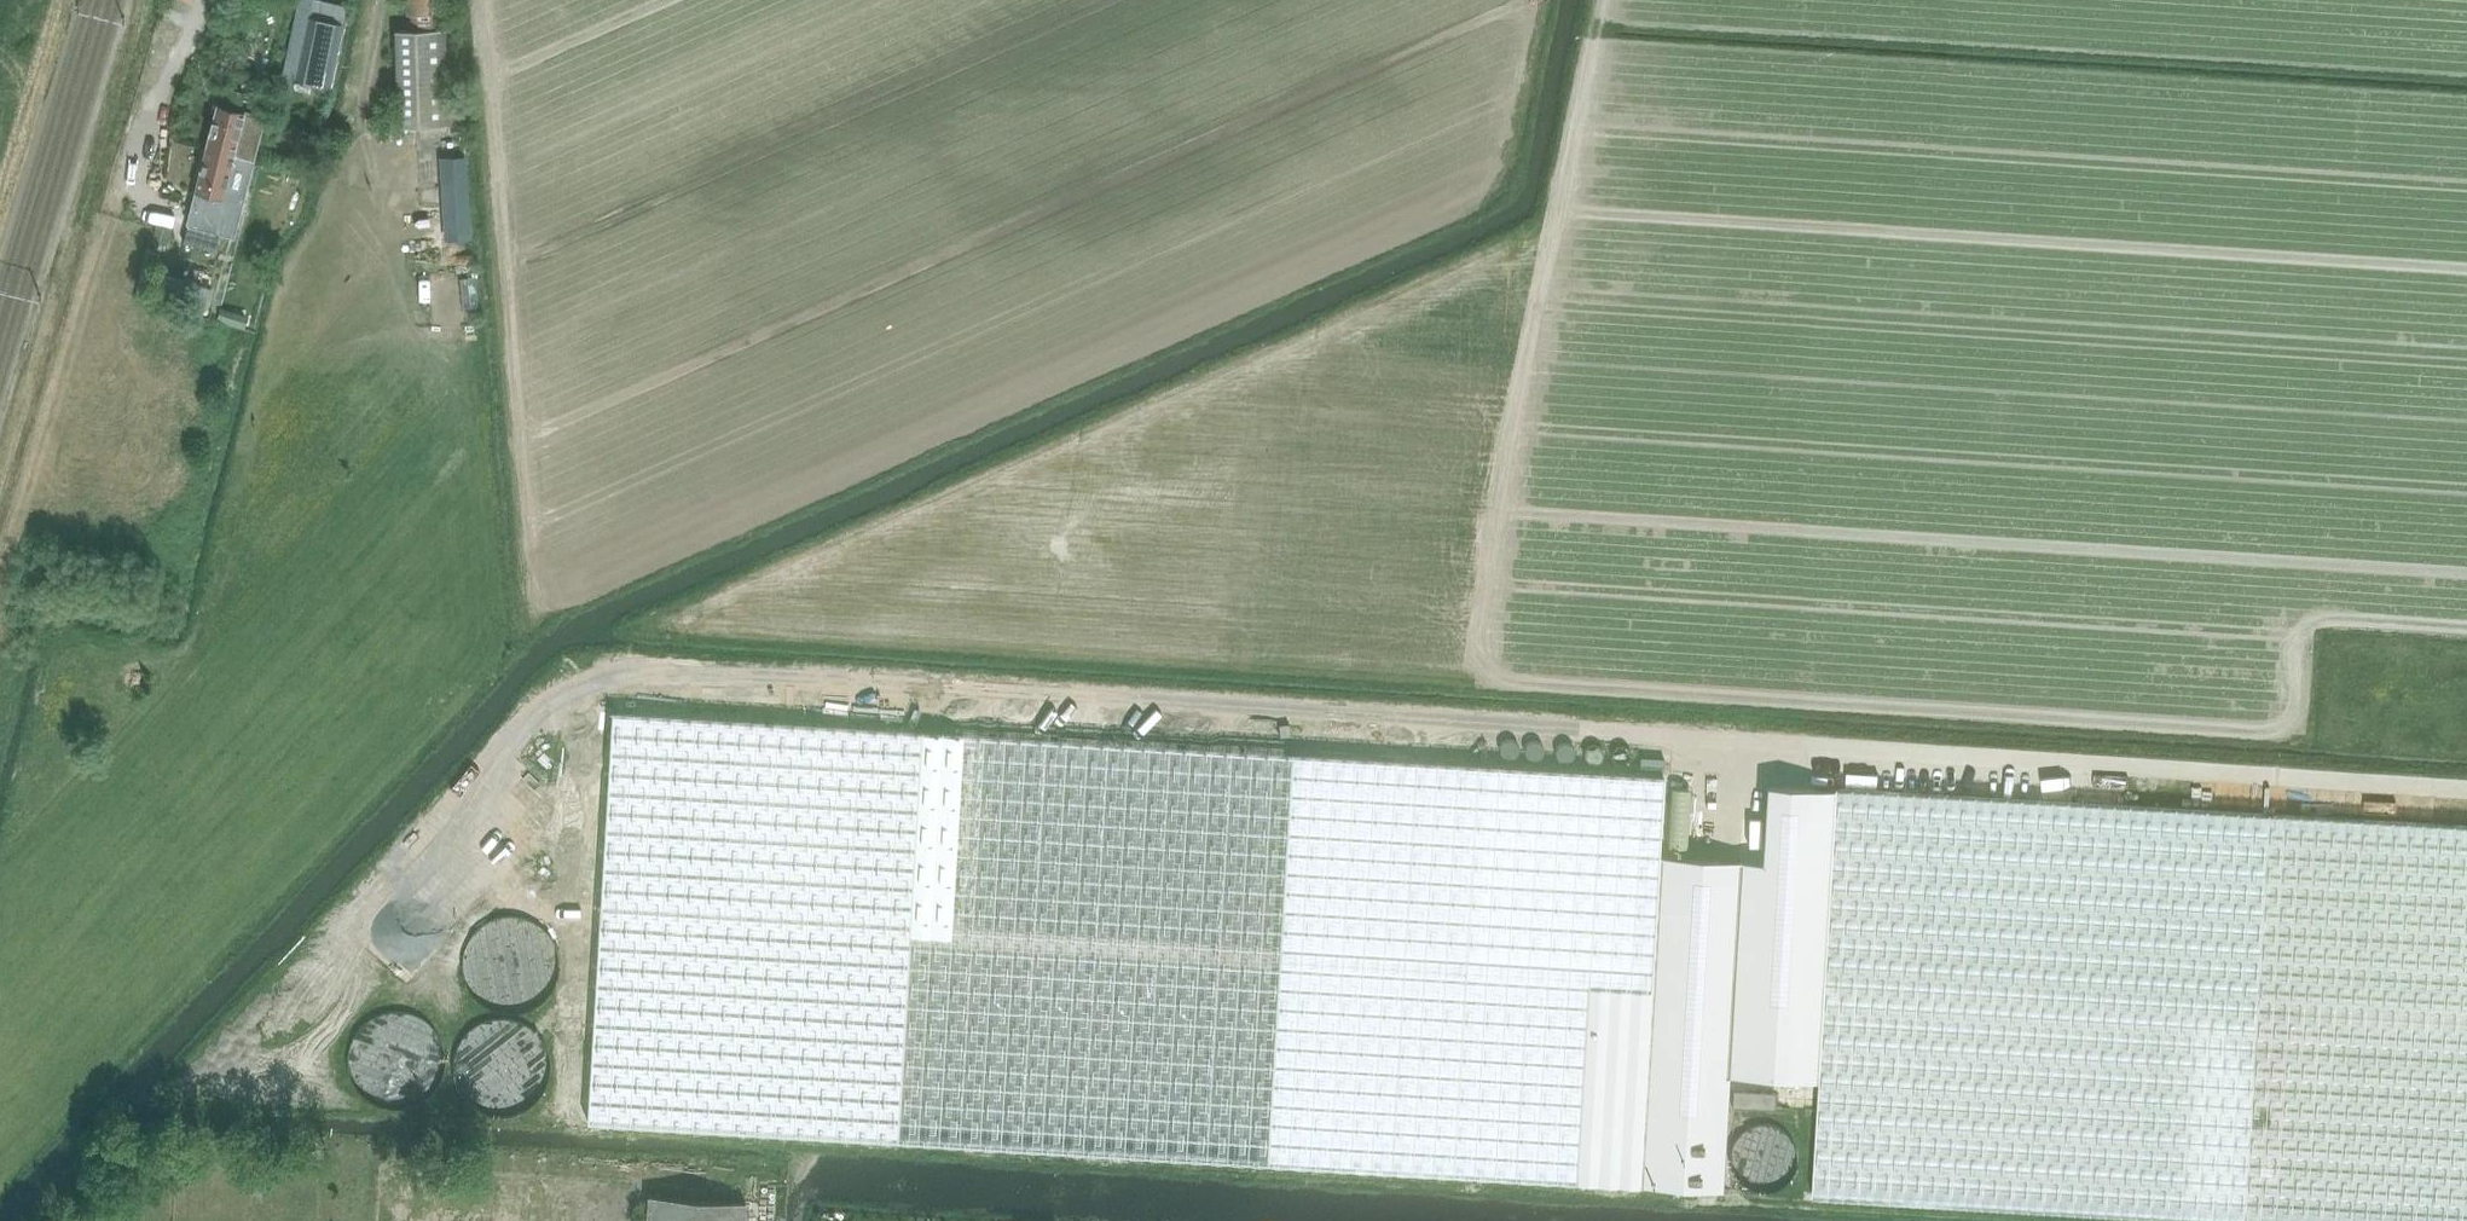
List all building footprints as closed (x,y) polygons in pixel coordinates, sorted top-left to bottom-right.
[(404,29),(442,28),(441,0),(403,0),(404,29)] [(313,18),(299,81),(335,88),(338,73),(348,27),(348,25),(313,18)] [(442,28),(404,29),(395,29),(398,126),(449,125),(445,28),(442,28)] [(228,93),(224,108),(238,112),(242,97),(228,93)] [(214,105),(204,147),(230,154),(240,112),(238,112),(224,108),(214,105)] [(193,189),(195,190),(219,196),(219,195),(230,154),(204,147),(193,189)] [(466,157),(446,158),(451,226),(471,224),(466,157)] [(289,172),(287,180),(299,183),(300,174),(289,172)] [(187,222),(183,241),(217,249),(222,231),(230,198),(219,195),(219,196),(195,190),(187,222)] [(159,224),(155,238),(169,241),(172,227),(159,224)] [(216,322),(244,331),(248,319),(220,310),(216,322)] [(984,725),(961,1137),(993,1139),(1732,1179),(1738,1064),(1818,1068),(1835,778),(1767,773),(1764,811),(1748,810),(1745,848),(1665,844),(1670,762),(984,725)] [(2142,1220),(2466,1220),(2466,825),(1839,791),(1816,1203),(2142,1220)] [(554,960),(553,952),(551,943),(547,936),(541,928),(537,924),(530,920),(522,916),(513,915),(505,915),(495,916),(485,921),(479,925),(472,933),(468,939),(465,949),(463,958),(464,967),(466,975),(470,984),(475,990),(480,995),(487,1000),(495,1003),(505,1005),(515,1005),(522,1003),(530,1000),(539,993),(544,988),(550,979),(553,971),(554,960)] [(437,1051),(437,1050),(436,1040),(433,1031),(429,1024),(423,1017),(415,1011),(406,1007),(397,1006),(389,1005),(376,1009),(369,1012),(361,1019),(356,1025),(352,1033),(350,1041),(349,1051),(350,1059),(352,1067),(358,1077),(362,1082),(370,1087),(379,1092),(385,1093),(392,1094),(401,1093),(407,1092),(417,1087),(424,1082),(428,1076),(434,1067),(436,1059),(437,1051)] [(547,1058),(547,1057),(547,1050),(544,1041),(540,1032),(533,1025),(526,1019),(521,1016),(512,1013),(503,1012),(495,1013),(487,1015),(479,1018),(471,1025),(465,1032),(461,1039),(458,1047),(457,1057),(458,1066),(460,1075),(464,1082),(470,1089),(475,1094),(482,1098),(493,1102),(500,1103),(510,1102),(517,1100),(527,1096),(533,1091),(540,1082),(544,1075),(546,1066),(547,1058)] [(1738,1095),(1737,1112),(1780,1114),(1781,1097),(1738,1095)] [(1799,1160),(1799,1159),(1798,1153),(1796,1146),(1792,1140),(1788,1135),(1782,1131),(1777,1129),(1771,1128),(1764,1128),(1758,1129),(1752,1131),(1744,1138),(1740,1143),(1737,1148),(1736,1154),(1735,1160),(1736,1167),(1738,1173),(1742,1179),(1746,1183),(1751,1187),(1756,1189),(1760,1190),(1767,1191),(1772,1191),(1779,1189),(1784,1187),(1789,1183),(1792,1180),(1796,1172),(1798,1167),(1799,1160)] [(644,1194),(644,1184),(509,1175),(381,1167),(377,1220),(642,1220),(644,1194)] [(642,1220),(741,1220),(742,1199),(644,1194),(642,1220)]
